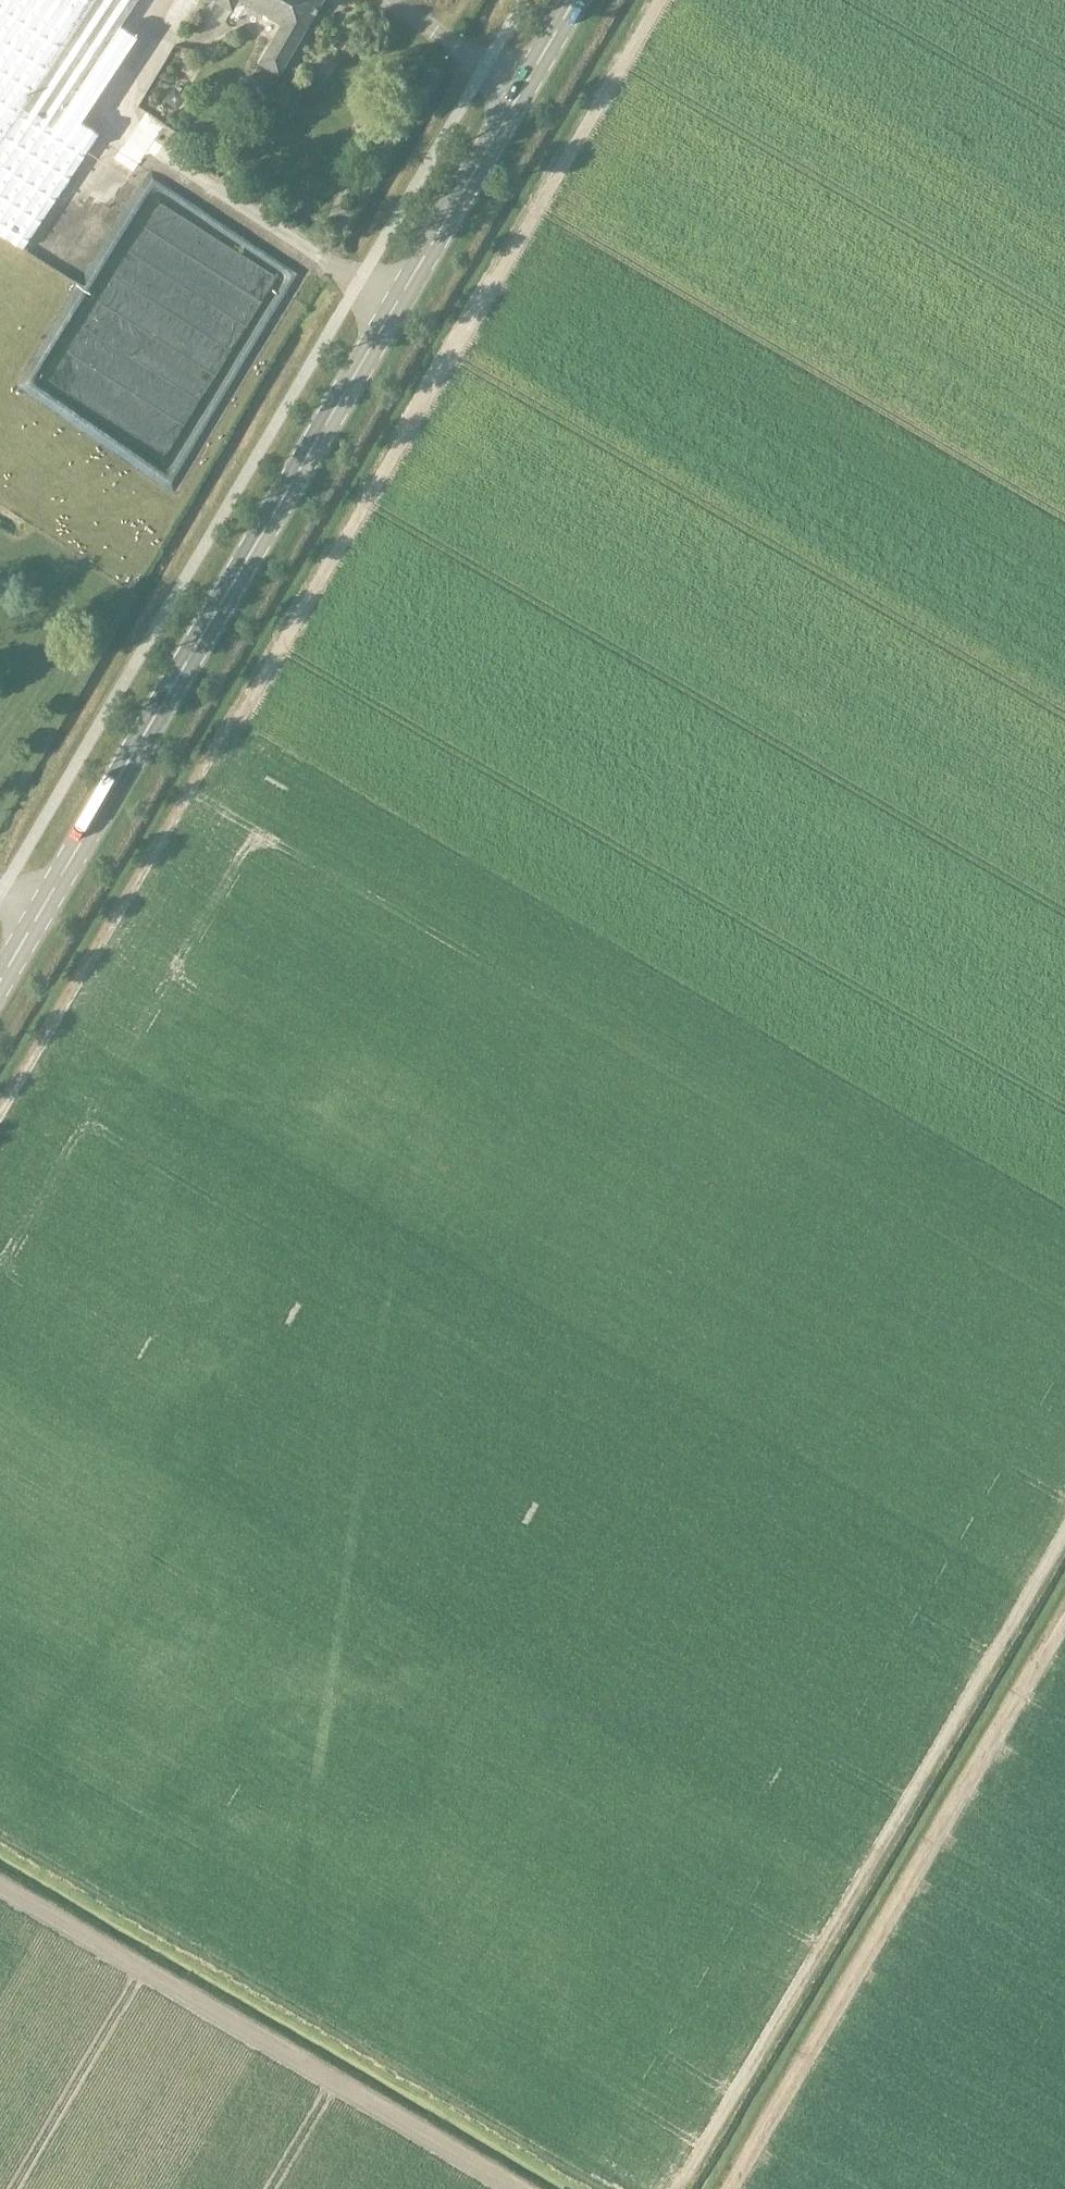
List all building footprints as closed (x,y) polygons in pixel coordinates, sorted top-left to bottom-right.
[(121,25),(138,0),(0,0),(0,234),(23,249),(100,133),(81,121),(138,36),(121,25)] [(215,0),(232,10),(237,0),(215,0)] [(260,62),(279,73),(321,0),(240,0),(282,24),(260,62)]
